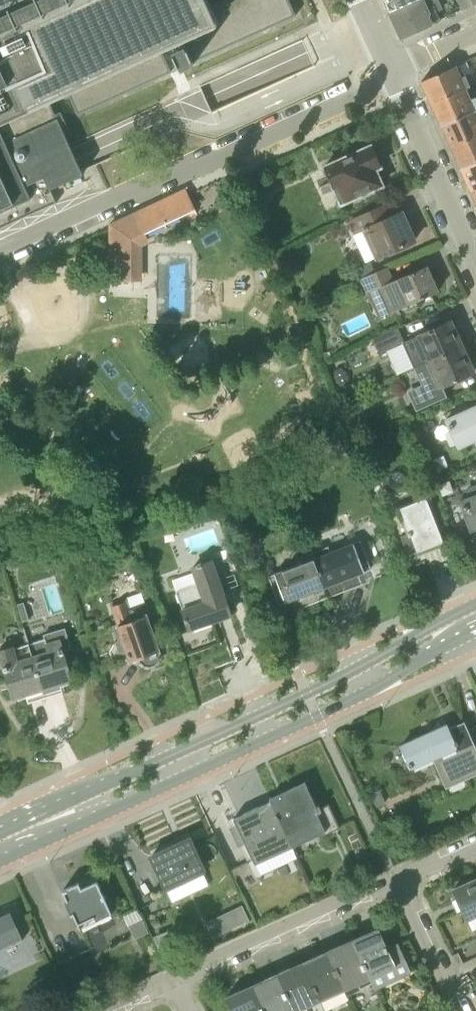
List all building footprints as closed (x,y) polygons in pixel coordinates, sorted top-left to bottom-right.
[(81,169),(77,159),(70,143),(48,95),(66,86),(78,113),(171,71),(159,44),(185,33),(197,59),(296,14),(290,0),(0,0),(0,225),(35,209),(30,198),(83,173),(81,169)] [(386,7),(389,7),(391,11),(414,0),(383,0),(386,7)] [(391,11),(402,36),(441,18),(435,4),(426,8),(423,0),(414,0),(391,11)] [(474,4),(472,0),(458,0),(463,9),(474,4)] [(185,43),(173,49),(181,68),(194,62),(185,43)] [(432,101),(465,86),(471,84),(465,73),(460,75),(455,64),(422,80),(432,101)] [(432,101),(442,123),(475,109),(475,108),(475,97),(475,95),(470,97),(465,86),(432,101)] [(442,123),(452,146),(475,134),(475,111),(475,109),(442,123)] [(452,146),(462,167),(475,161),(475,134),(452,146)] [(373,143),(324,165),(334,187),(338,185),(345,200),(383,183),(376,167),(382,164),(373,143)] [(462,167),(472,189),(475,187),(475,161),(462,167)] [(109,230),(110,280),(142,280),(143,246),(149,242),(144,233),(195,209),(189,195),(186,189),(109,225),(109,230)] [(378,206),(351,218),(357,232),(360,230),(365,228),(378,255),(416,238),(403,209),(391,215),(384,218),(378,206)] [(354,267),(360,278),(375,272),(370,260),(354,267)] [(439,290),(427,264),(394,279),(389,266),(375,272),(360,278),(364,292),(383,283),(395,309),(439,290)] [(414,368),(426,363),(464,346),(462,343),(464,339),(462,334),(458,333),(452,319),(403,341),(397,328),(373,338),(380,353),(403,343),(414,368)] [(421,385),(408,391),(416,410),(447,396),(443,385),(475,371),(464,346),(414,368),(421,385)] [(475,439),(475,405),(447,418),(460,447),(475,439)] [(340,438),(328,443),(330,449),(333,456),(346,451),(342,444),(340,438)] [(446,507),(464,551),(475,546),(475,484),(466,488),(470,498),(446,507)] [(272,507),(283,501),(278,490),(267,495),(272,507)] [(408,554),(444,540),(427,497),(401,507),(411,532),(401,536),(408,554)] [(361,541),(315,559),(330,597),(363,585),(359,574),(372,569),(361,541)] [(229,548),(222,550),(225,559),(232,557),(229,548)] [(330,597),(315,559),(269,576),(280,605),(293,600),(297,610),(330,597)] [(198,583),(176,591),(190,629),(232,614),(212,560),(202,564),(202,562),(197,564),(198,566),(192,568),(198,583)] [(29,618),(24,602),(18,604),(23,620),(29,618)] [(130,609),(127,602),(112,607),(119,625),(115,627),(124,652),(128,651),(131,661),(140,658),(141,661),(145,664),(151,664),(156,662),(158,659),(160,657),(160,653),(159,651),(147,616),(151,615),(147,603),(130,609)] [(46,639),(29,644),(36,666),(47,697),(63,692),(60,683),(73,679),(64,650),(72,648),(65,627),(57,630),(45,634),(46,639)] [(29,644),(14,649),(14,647),(0,651),(0,656),(13,698),(26,694),(29,703),(47,697),(36,666),(29,644)] [(465,722),(450,729),(448,725),(445,726),(439,722),(431,733),(401,747),(409,762),(408,762),(411,768),(433,757),(445,783),(475,769),(475,747),(465,722)] [(269,798),(271,801),(290,841),(322,826),(326,834),(340,828),(329,805),(321,808),(319,806),(317,807),(307,787),(305,782),(269,798)] [(367,790),(375,806),(385,801),(378,785),(367,790)] [(271,801),(234,818),(237,824),(246,844),(246,845),(247,844),(252,842),(258,856),(290,841),(271,801)] [(165,886),(203,869),(189,839),(152,856),(165,886)] [(454,889),(469,920),(475,917),(475,879),(454,889)] [(80,883),(63,890),(68,900),(65,902),(71,915),(74,914),(78,923),(79,925),(88,921),(99,916),(110,911),(97,881),(82,888),(80,883)] [(231,911),(238,925),(249,920),(243,906),(231,911)] [(21,938),(10,914),(0,919),(0,947),(21,938)] [(135,939),(148,932),(142,918),(128,925),(135,939)] [(379,927),(353,939),(371,978),(371,977),(377,989),(391,983),(391,982),(386,971),(397,966),(407,961),(399,944),(389,948),(379,927)] [(371,978),(353,939),(328,950),(346,989),(371,978)] [(346,989),(328,950),(303,962),(321,1000),(346,989)] [(303,962),(278,973),(295,1010),(297,1010),(321,1000),(303,962)] [(278,973),(253,984),(266,1010),(295,1010),(278,973)] [(253,984),(227,996),(234,1010),(266,1010),(253,984)]
